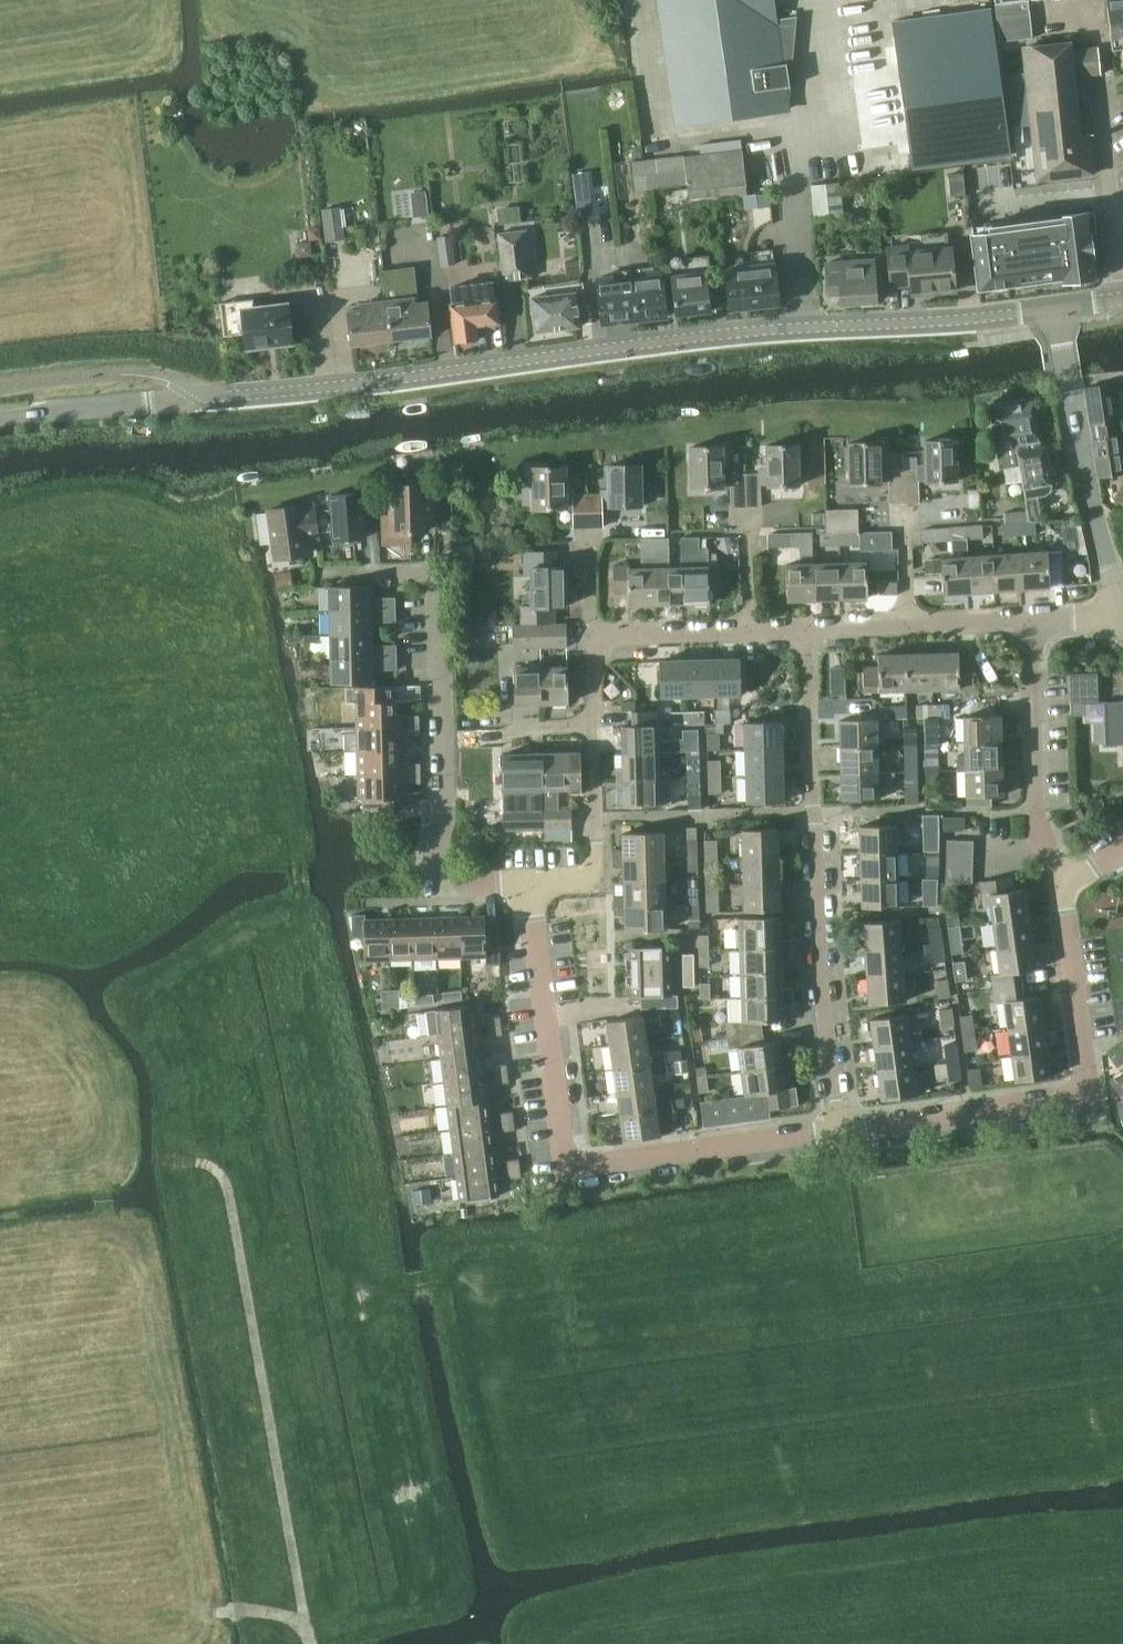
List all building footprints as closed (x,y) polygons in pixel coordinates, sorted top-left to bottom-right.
[(791,86),(788,63),(793,63),(797,15),(778,18),(775,0),(657,0),(675,126),(791,110),(788,87),(791,86)] [(1000,2),(995,3),(997,27),(1032,24),(1029,0),(1000,0),(1000,2)] [(1113,49),(1122,48),(1122,0),(1108,0),(1113,49)] [(999,41),(1033,38),(1032,24),(997,27),(999,41)] [(995,30),(895,45),(914,169),(1013,154),(995,30)] [(1081,136),(1075,77),(1101,74),(1098,47),(1072,50),(1071,42),(1022,47),(1025,73),(1009,75),(1015,126),(1031,124),(1037,180),(1094,174),(1090,135),(1081,136)] [(711,199),(743,195),(748,195),(743,150),(684,157),(684,156),(632,161),(635,191),(687,185),(689,201),(711,199)] [(964,172),(949,173),(951,195),(966,194),(964,172)] [(814,220),(845,216),(841,182),(810,185),(814,220)] [(770,192),(748,195),(743,195),(745,209),(772,206),(770,192)] [(416,218),(426,218),(425,194),(415,195),(416,218)] [(592,211),(591,198),(577,200),(579,213),(592,211)] [(497,205),(500,220),(523,217),(520,201),(497,205)] [(343,237),(339,207),(324,209),(327,238),(343,237)] [(979,289),(993,287),(992,284),(1006,282),(1007,285),(1021,283),(1020,280),(1037,278),(1052,276),(1052,279),(1062,278),(1063,282),(1073,281),(1072,278),(1086,276),(1086,279),(1096,278),(1087,211),(1062,214),(1063,222),(972,233),(975,254),(979,289)] [(310,231),(311,237),(322,236),(320,226),(313,227),(310,231)] [(503,281),(533,278),(527,229),(497,233),(503,281)] [(441,266),(457,264),(453,235),(438,237),(441,266)] [(298,252),(305,257),(314,255),(312,240),(297,242),(298,252)] [(955,289),(951,247),(908,251),(908,245),(886,248),(890,285),(910,283),(911,294),(938,291),(940,293),(949,292),(951,289),(955,289)] [(725,269),(729,310),(781,304),(775,252),(752,255),(753,266),(725,269)] [(566,275),(582,273),(580,258),(565,260),(566,275)] [(877,302),(874,260),(825,263),(827,295),(839,294),(840,304),(877,302)] [(384,271),(387,300),(392,341),(433,336),(429,300),(416,302),(415,296),(417,296),(414,267),(384,271)] [(650,272),(651,276),(632,279),(635,302),(637,302),(639,319),(668,316),(662,271),(650,272)] [(672,276),(676,314),(709,310),(710,310),(708,289),(706,272),(699,273),(672,276)] [(602,323),(639,319),(637,302),(635,302),(632,279),(613,281),(613,277),(597,279),(602,323)] [(452,304),(450,304),(455,343),(479,340),(477,326),(501,323),(497,298),(493,299),(491,283),(451,288),(452,304)] [(532,297),(536,333),(581,327),(580,323),(591,321),(588,298),(576,299),(576,292),(532,297)] [(352,346),(392,341),(387,300),(359,303),(360,309),(348,310),(352,346)] [(247,346),(294,341),(289,306),(242,311),(247,346)] [(1086,388),(1098,477),(1122,473),(1122,465),(1119,438),(1122,438),(1122,421),(1117,422),(1112,384),(1086,388)] [(1027,511),(1027,522),(1036,522),(1042,522),(1038,497),(1044,496),(1047,495),(1049,493),(1051,490),(1052,488),(1052,484),(1056,483),(1049,441),(1041,442),(1034,400),(1015,403),(1022,446),(1017,447),(1023,479),(1024,489),(1027,511)] [(1007,482),(1023,479),(1017,447),(1022,446),(1015,403),(990,408),(1001,468),(1004,468),(1007,482)] [(917,470),(903,471),(904,502),(919,502),(919,482),(924,482),(958,481),(957,439),(923,440),(924,465),(917,466),(917,470)] [(890,483),(891,503),(904,502),(903,471),(890,471),(890,467),(882,467),(881,441),(849,442),(850,484),(883,483),(890,483)] [(759,475),(745,475),(746,507),(761,507),(761,486),(800,485),(799,443),(765,444),(766,469),(759,469),(759,475)] [(732,486),(732,507),(746,507),(745,475),(731,475),(731,471),(724,471),(723,445),(691,446),(692,488),(725,487),(725,486),(732,486)] [(574,509),(574,528),(589,527),(587,495),(574,495),(574,491),(568,491),(568,465),(540,466),(540,464),(525,464),(525,484),(531,484),(532,510),(574,509)] [(601,495),(587,495),(589,527),(603,527),(602,506),(643,505),(642,464),(608,465),(608,490),(601,490),(601,495)] [(383,543),(396,543),(396,532),(422,531),(422,522),(435,522),(434,483),(390,485),(391,515),(382,515),(383,543)] [(362,504),(375,503),(374,491),(361,493),(361,492),(330,495),(333,539),(364,537),(362,504)] [(304,539),(318,537),(314,506),(300,508),(299,504),(268,509),(275,558),(306,554),(304,539)] [(978,507),(967,507),(968,520),(978,520),(978,507)] [(827,510),(827,532),(827,533),(840,532),(858,532),(857,509),(827,510)] [(1005,512),(1005,523),(1005,524),(1019,523),(1027,522),(1027,511),(1005,512)] [(1027,522),(1019,523),(1020,535),(1036,534),(1036,522),(1027,522)] [(1005,523),(1002,524),(1004,536),(1020,535),(1019,523),(1005,524),(1005,523)] [(1078,536),(1079,549),(1087,548),(1081,525),(1078,526),(1078,536)] [(982,526),(966,527),(967,538),(983,537),(982,526)] [(1078,526),(1063,527),(1064,550),(1079,549),(1078,536),(1078,526)] [(951,540),(953,557),(941,558),(942,574),(943,594),(970,592),(968,556),(969,556),(967,538),(966,527),(923,530),(924,542),(951,540)] [(544,529),(528,530),(528,541),(544,542),(544,529)] [(860,550),(892,549),(891,531),(860,532),(860,544),(860,550)] [(821,545),(840,545),(840,532),(827,533),(827,532),(821,532),(821,545)] [(840,545),(860,544),(860,532),(858,532),(840,532),(840,545)] [(787,564),(788,600),(815,599),(814,563),(813,546),(812,546),(812,533),(769,534),(769,547),(800,546),(800,564),(787,564)] [(681,537),(681,567),(681,603),(709,603),(708,547),(699,547),(698,536),(693,537),(681,537)] [(629,593),(629,605),(654,604),(655,537),(641,537),(641,568),(630,568),(629,565),(614,565),(614,594),(629,593)] [(669,537),(655,537),(654,604),(681,603),(681,567),(668,568),(669,537)] [(1048,551),(1021,553),(1024,588),(1051,587),(1048,551)] [(525,553),(526,574),(532,574),(533,606),(522,606),(522,623),(554,623),(554,607),(566,607),(565,566),(556,567),(556,552),(525,553)] [(1024,588),(1021,553),(995,555),(997,590),(1024,588)] [(995,555),(969,556),(968,556),(970,592),(997,590),(995,555)] [(942,574),(941,558),(926,559),(927,574),(942,574)] [(840,562),(814,563),(815,599),(841,598),(840,562)] [(868,598),(867,562),(840,562),(841,598),(868,598)] [(275,575),(278,586),(293,583),(291,571),(275,575)] [(329,586),(329,611),(396,609),(395,597),(371,597),(371,585),(329,586)] [(396,609),(329,611),(330,635),(372,634),(372,622),(396,621),(396,609)] [(514,648),(538,647),(538,625),(513,625),(514,648)] [(567,625),(538,625),(538,647),(567,647),(567,625)] [(462,641),(471,641),(475,637),(475,628),(462,628),(462,641)] [(372,645),(372,634),(330,635),(330,659),(397,657),(397,645),(372,645)] [(863,666),(864,691),(906,690),(905,653),(878,654),(878,666),(863,666)] [(932,653),(905,653),(906,690),(932,690),(932,653)] [(958,658),(958,653),(932,653),(932,690),(960,689),(974,688),(973,657),(958,658)] [(373,670),(397,669),(397,657),(330,659),(331,684),(373,683),(373,670)] [(740,658),(713,659),(714,695),(740,695),(740,658)] [(661,697),(672,696),(687,696),(686,659),(660,660),(661,697)] [(713,659),(686,659),(687,696),(714,695),(713,659)] [(568,666),(539,667),(539,703),(568,702),(568,666)] [(514,667),(515,703),(539,703),(539,667),(514,667)] [(1071,684),(1072,714),(1084,714),(1084,720),(1106,720),(1106,744),(1122,743),(1122,701),(1098,702),(1097,671),(1070,672),(1071,684)] [(346,702),(357,702),(357,726),(420,725),(419,715),(397,716),(396,701),(393,701),(392,686),(361,686),(346,686),(346,702)] [(950,703),(932,704),(933,717),(937,717),(950,716),(950,703)] [(917,717),(928,717),(933,717),(932,704),(928,705),(917,705),(917,717)] [(903,718),(908,718),(907,705),(889,706),(890,719),(903,718)] [(672,707),(658,707),(659,724),(672,724),(672,710),(672,707)] [(623,747),(659,746),(659,724),(658,710),(633,710),(633,725),(623,725),(623,735),(623,747)] [(672,710),(672,724),(688,724),(687,710),(672,710)] [(704,710),(687,710),(688,724),(704,724),(704,710)] [(739,710),(714,710),(715,723),(740,721),(739,710)] [(962,716),(963,743),(1002,741),(1001,715),(962,716)] [(924,717),(924,744),(932,744),(937,744),(937,717),(933,717),(924,717)] [(877,718),(839,719),(840,746),(878,745),(877,718)] [(744,722),(744,748),(783,747),(782,721),(744,722)] [(420,735),(420,725),(357,726),(357,731),(345,732),(345,750),(358,750),(398,749),(397,735),(420,735)] [(903,727),(904,744),(917,744),(916,728),(903,727)] [(719,733),(707,734),(708,751),(721,750),(719,733)] [(686,734),(687,745),(699,744),(700,734),(686,734)] [(958,769),(964,769),(1003,768),(1002,741),(963,743),(964,755),(957,755),(958,769)] [(699,747),(699,744),(687,745),(687,772),(700,771),(699,747)] [(917,770),(917,744),(904,744),(905,771),(917,770)] [(938,770),(937,744),(932,744),(924,744),(925,770),(938,770)] [(879,759),(878,745),(840,746),(840,773),(889,771),(889,758),(879,759)] [(623,747),(624,774),(671,773),(671,765),(660,765),(659,746),(623,747)] [(784,774),(783,747),(744,748),(745,775),(784,774)] [(398,763),(398,749),(358,750),(358,774),(421,773),(421,763),(398,763)] [(580,752),(570,752),(543,753),(546,829),(547,829),(547,840),(569,839),(569,828),(572,828),(571,807),(559,807),(559,789),(571,789),(574,792),(581,792),(580,752)] [(505,830),(546,829),(543,753),(517,754),(518,790),(530,790),(531,807),(504,808),(505,830)] [(708,760),(709,776),(721,776),(720,760),(708,760)] [(1004,794),(1003,768),(964,769),(966,803),(993,805),(993,795),(1004,794)] [(918,787),(917,770),(905,771),(905,787),(918,787)] [(926,787),(939,786),(938,770),(925,770),(926,787)] [(701,801),(700,771),(687,772),(688,800),(701,801)] [(895,785),(895,771),(889,771),(840,773),(841,800),(880,798),(880,785),(895,785)] [(399,783),(421,783),(421,773),(358,774),(359,799),(363,798),(364,814),(395,814),(394,798),(399,798),(399,783)] [(671,773),(624,774),(625,786),(618,786),(619,806),(661,805),(672,804),(672,791),(671,773)] [(746,802),(784,801),(784,774),(745,775),(746,802)] [(722,794),(721,776),(709,776),(710,794),(722,794)] [(939,830),(965,830),(965,816),(939,817),(939,830)] [(896,825),(859,826),(860,853),(897,852),(896,825)] [(780,828),(742,829),(743,857),(780,856),(780,828)] [(939,831),(924,832),(925,850),(940,850),(939,831)] [(623,849),(613,849),(613,858),(665,856),(664,832),(622,833),(623,849)] [(948,839),(947,853),(973,854),(973,840),(948,839)] [(688,840),(688,855),(698,855),(698,840),(688,840)] [(704,840),(705,858),(717,858),(717,840),(704,840)] [(926,868),(939,870),(940,851),(927,850),(926,868)] [(860,853),(861,879),(898,879),(897,852),(860,853)] [(947,853),(947,867),(973,867),(973,854),(947,853)] [(698,871),(698,855),(688,855),(688,871),(698,871)] [(614,867),(624,866),(624,881),(666,880),(665,856),(613,858),(614,867)] [(743,857),(744,884),(781,883),(780,856),(743,857)] [(718,884),(717,858),(705,858),(706,885),(718,884)] [(973,882),(973,867),(947,867),(946,884),(973,882)] [(980,881),(983,904),(989,903),(992,920),(1029,915),(1025,888),(1010,891),(1008,877),(980,881)] [(938,905),(938,878),(922,878),(923,905),(938,905)] [(862,906),(899,906),(898,879),(861,879),(862,906)] [(614,897),(615,905),(666,903),(666,880),(624,881),(625,897),(614,897)] [(745,910),(782,909),(781,883),(744,884),(745,910)] [(706,912),(720,911),(718,884),(706,885),(706,912)] [(699,888),(689,888),(689,903),(700,903),(699,888)] [(626,929),(667,928),(666,903),(615,905),(615,914),(625,914),(626,929)] [(701,919),(700,903),(689,903),(689,919),(701,919)] [(945,910),(948,931),(961,929),(958,907),(945,910)] [(364,933),(365,958),(389,958),(388,918),(365,919),(365,914),(353,915),(353,933),(364,933)] [(1033,941),(1029,915),(992,920),(996,947),(1033,941)] [(485,921),(485,916),(460,917),(461,956),(486,956),(486,964),(500,964),(499,921),(485,921)] [(737,948),(740,948),(740,949),(792,948),(792,939),(782,939),(781,924),(781,916),(739,917),(740,928),(736,928),(737,936),(737,948)] [(437,957),(436,917),(412,918),(413,957),(437,957)] [(460,917),(436,917),(437,957),(461,956),(460,917)] [(412,918),(388,918),(389,958),(413,957),(412,918)] [(900,920),(863,922),(865,949),(902,946),(900,920)] [(696,938),(697,925),(675,924),(674,937),(696,938)] [(928,927),(931,944),(944,943),(941,925),(928,927)] [(964,951),(963,942),(961,929),(948,931),(950,944),(951,953),(964,951)] [(699,935),(699,950),(709,950),(709,934),(699,935)] [(1000,973),(991,974),(993,988),(1023,984),(1021,970),(1037,968),(1033,941),(996,947),(1000,973)] [(946,961),(944,943),(931,944),(933,962),(946,961)] [(629,948),(630,972),(672,971),(671,946),(629,948)] [(904,973),(902,946),(865,949),(867,976),(904,973)] [(792,956),(792,948),(740,949),(741,973),(783,972),(782,957),(792,956)] [(710,966),(709,950),(699,950),(699,966),(710,966)] [(683,954),(683,970),(695,970),(694,954),(683,954)] [(967,979),(965,961),(953,962),(955,981),(967,979)] [(683,970),(684,986),(695,986),(695,970),(683,970)] [(639,996),(673,995),(672,971),(630,972),(631,997),(639,996)] [(793,987),(783,987),(783,972),(741,973),(742,997),(793,995),(793,987)] [(869,1003),(906,1000),(904,973),(867,976),(869,1003)] [(936,980),(938,1003),(952,1002),(951,996),(948,978),(936,980)] [(711,998),(710,982),(700,983),(700,992),(700,998),(711,998)] [(1025,997),(1023,984),(993,988),(995,1002),(1003,1001),(1007,1027),(1044,1021),(1044,1020),(1048,1019),(1046,1007),(1042,1007),(1040,995),(1025,997)] [(401,1007),(400,990),(389,990),(390,1008),(392,1008),(401,1007)] [(461,990),(443,993),(444,1001),(463,999),(461,990)] [(434,994),(415,996),(416,1005),(435,1002),(434,994)] [(679,1007),(679,994),(673,995),(639,996),(640,1009),(679,1007)] [(794,1004),(793,995),(742,997),(727,997),(728,1022),(725,1022),(727,1037),(763,1031),(761,1020),(784,1019),(784,1004),(794,1004)] [(956,1025),(952,1007),(952,1002),(938,1003),(939,1010),(943,1027),(956,1025)] [(477,1029),(474,1005),(436,1010),(427,1011),(430,1035),(439,1033),(477,1029)] [(617,1020),(607,1021),(611,1045),(646,1040),(644,1025),(661,1023),(659,1013),(643,1016),(617,1020)] [(907,1013),(870,1019),(874,1045),(911,1040),(907,1013)] [(959,1016),(961,1025),(974,1023),(972,1014),(959,1016)] [(487,1018),(488,1027),(502,1025),(501,1017),(487,1018)] [(1011,1053),(1048,1048),(1044,1021),(1007,1027),(1011,1053)] [(978,1048),(974,1023),(961,1025),(964,1051),(978,1048)] [(503,1034),(502,1025),(488,1027),(489,1036),(503,1034)] [(690,1027),(691,1031),(692,1041),(703,1040),(701,1030),(701,1025),(690,1027)] [(439,1033),(442,1057),(480,1052),(477,1029),(439,1033)] [(729,1048),(738,1046),(741,1070),(793,1063),(792,1055),(781,1056),(779,1041),(764,1043),(763,1031),(727,1037),(729,1048)] [(648,1054),(646,1040),(611,1045),(614,1069),(666,1061),(665,1052),(648,1054)] [(705,1056),(703,1040),(692,1041),(694,1057),(705,1056)] [(874,1045),(878,1072),(914,1067),(911,1040),(874,1045)] [(945,1045),(947,1062),(959,1060),(957,1043),(945,1045)] [(1052,1075),(1048,1048),(1011,1053),(1015,1080),(1052,1075)] [(1122,1063),(1122,1059),(1117,1051),(1110,1056),(1117,1067),(1122,1063)] [(442,1057),(445,1081),(483,1076),(480,1052),(442,1057)] [(962,1079),(959,1060),(947,1062),(950,1081),(962,1079)] [(651,1073),(668,1071),(666,1061),(614,1069),(618,1093),(653,1087),(651,1073)] [(794,1071),(793,1063),(741,1070),(745,1094),(753,1093),(767,1091),(769,1108),(789,1106),(789,1105),(799,1104),(796,1085),(786,1087),(784,1073),(794,1071)] [(493,1066),(495,1075),(508,1073),(507,1064),(493,1066)] [(881,1099),(918,1093),(914,1067),(878,1072),(881,1099)] [(967,1069),(970,1087),(983,1085),(980,1067),(967,1069)] [(1110,1079),(1122,1098),(1122,1070),(1110,1079)] [(509,1082),(508,1073),(495,1075),(496,1084),(509,1082)] [(445,1081),(448,1105),(486,1100),(483,1076),(445,1081)] [(707,1076),(697,1077),(699,1092),(709,1090),(707,1076)] [(618,1093),(621,1116),(673,1109),(671,1099),(655,1101),(653,1087),(618,1093)] [(771,1117),(769,1108),(767,1091),(753,1093),(757,1119),(771,1117)] [(745,1094),(740,1095),(744,1121),(757,1119),(753,1093),(745,1094)] [(744,1121),(740,1095),(727,1097),(731,1122),(744,1121)] [(727,1097),(714,1099),(718,1124),(731,1122),(727,1097)] [(701,1101),(704,1126),(718,1124),(714,1099),(701,1101)] [(448,1105),(451,1129),(489,1124),(486,1100),(448,1105)] [(658,1121),(674,1118),(673,1109),(621,1116),(625,1140),(660,1134),(658,1121)] [(499,1113),(500,1122),(514,1120),(513,1111),(499,1113)] [(516,1130),(514,1120),(500,1122),(501,1131),(516,1130)] [(451,1129),(454,1152),(492,1147),(489,1124),(451,1129)] [(507,1170),(506,1162),(494,1163),(492,1147),(454,1152),(457,1176),(495,1171),(495,1172),(507,1170)] [(505,1160),(506,1162),(507,1170),(521,1168),(520,1159),(505,1160)] [(507,1170),(508,1178),(522,1177),(521,1168),(507,1170)] [(498,1195),(495,1172),(495,1171),(457,1176),(460,1200),(498,1195)] [(413,1190),(415,1205),(433,1203),(430,1188),(413,1190)]
